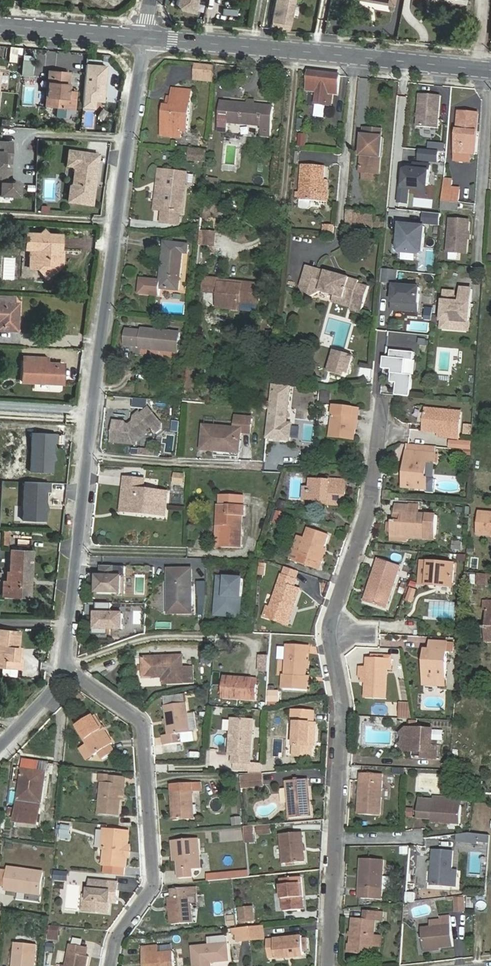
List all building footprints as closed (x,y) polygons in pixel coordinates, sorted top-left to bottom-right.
[(177,6),(182,13),(197,16),(200,0),(178,0),(177,6)] [(271,29),(280,30),(280,29),(289,31),(295,0),(277,0),(272,22),(271,29)] [(34,57),(24,56),(22,73),(32,74),(34,57)] [(103,101),(106,66),(86,65),(82,107),(94,108),(95,100),(103,101)] [(195,79),(213,81),(215,67),(197,65),(195,79)] [(68,89),(70,70),(49,68),(46,102),(76,105),(77,89),(68,89)] [(339,94),(341,75),(310,72),(309,91),(318,92),(317,105),(328,106),(329,93),(334,94),(339,94)] [(165,105),(164,114),(167,114),(166,129),(172,130),(171,137),(181,138),(182,131),(187,132),(192,90),(173,88),(171,106),(165,105)] [(417,126),(438,128),(441,96),(420,94),(417,126)] [(274,106),(222,101),(219,132),(227,133),(228,122),(263,126),(262,136),(271,137),(274,106)] [(476,155),(479,114),(460,113),(456,153),(471,154),(476,155)] [(383,130),(364,128),(360,173),(363,173),(366,173),(377,174),(380,174),(382,157),(383,157),(384,138),(382,138),(383,130)] [(305,146),(306,135),(299,134),(298,146),(305,146)] [(18,196),(19,184),(18,183),(18,182),(16,181),(15,181),(14,181),(13,182),(13,183),(10,183),(10,169),(3,169),(3,163),(3,157),(11,158),(11,143),(0,143),(0,195),(18,196)] [(189,148),(187,161),(206,163),(207,150),(189,148)] [(438,162),(439,151),(421,149),(420,160),(438,162)] [(71,165),(74,151),(66,150),(64,164),(71,165)] [(74,151),(71,165),(71,166),(73,168),(71,184),(69,185),(66,200),(90,204),(96,162),(93,162),(94,154),(74,151)] [(471,154),(456,153),(456,160),(471,162),(471,154)] [(428,185),(430,165),(414,164),(414,170),(410,169),(406,171),(404,189),(418,190),(428,185)] [(326,166),(303,165),(301,200),(329,202),(329,194),(327,194),(328,181),(325,181),(326,166)] [(163,170),(158,211),(163,211),(162,223),(181,225),(188,173),(163,170)] [(444,187),(452,188),(453,180),(444,179),(444,187)] [(418,190),(428,195),(428,185),(418,190)] [(452,188),(444,187),(443,200),(459,202),(460,189),(452,188)] [(459,202),(443,200),(442,209),(459,211),(459,202)] [(348,210),(347,226),(374,228),(375,212),(348,210)] [(425,212),(424,223),(441,224),(442,214),(425,212)] [(469,221),(451,220),(448,253),(467,254),(469,221)] [(426,226),(402,223),(400,248),(402,251),(421,253),(424,250),(426,226)] [(334,226),(323,225),(323,233),(334,234),(334,226)] [(61,251),(62,234),(48,233),(45,229),(40,233),(27,233),(26,249),(31,249),(30,268),(38,268),(47,278),(63,264),(56,257),(57,251),(61,251)] [(203,230),(201,245),(216,247),(217,231),(203,230)] [(165,242),(161,281),(140,278),(139,294),(159,296),(160,288),(179,290),(183,253),(188,253),(189,245),(165,242)] [(370,283),(316,268),(313,279),(300,287),(307,300),(320,292),(335,296),(353,301),(352,308),(363,311),(370,283)] [(381,282),(396,283),(397,271),(382,269),(381,282)] [(221,279),(219,279),(206,277),(204,292),(219,294),(218,308),(240,310),(241,302),(260,304),(261,284),(243,282),(242,285),(220,283),(221,279)] [(393,310),(418,312),(420,288),(395,286),(393,310)] [(452,296),(445,295),(442,329),(444,332),(452,333),(455,330),(455,325),(469,326),(472,293),(462,292),(462,299),(461,303),(454,302),(455,298),(452,296)] [(0,296),(0,330),(17,331),(19,303),(15,303),(15,297),(0,296)] [(335,296),(333,303),(352,308),(353,301),(335,296)] [(455,330),(452,333),(469,334),(469,326),(455,325),(455,330)] [(125,345),(141,347),(141,349),(179,352),(181,332),(143,328),(143,331),(127,329),(125,345)] [(397,383),(396,396),(410,397),(412,375),(405,374),(406,359),(414,360),(414,352),(406,352),(406,354),(402,353),(402,351),(391,350),(390,358),(384,357),(383,368),(392,369),(391,383),(397,383)] [(328,373),(331,374),(333,365),(335,366),(339,353),(334,351),(328,373)] [(348,374),(353,356),(339,353),(335,366),(333,365),(331,374),(343,377),(344,373),(348,374)] [(23,356),(22,382),(62,384),(63,364),(49,363),(49,357),(23,356)] [(322,402),(330,403),(330,393),(322,393),(322,402)] [(295,402),(283,401),(281,416),(294,417),(295,402)] [(355,439),(357,419),(359,420),(360,409),(335,406),(331,436),(355,439)] [(114,421),(112,442),(137,444),(138,434),(141,431),(150,433),(153,430),(157,434),(162,430),(160,422),(148,407),(140,413),(138,411),(133,415),(133,421),(130,425),(126,424),(124,422),(114,421)] [(425,431),(439,433),(439,436),(459,438),(461,412),(427,409),(425,431)] [(205,426),(203,450),(240,453),(242,433),(251,434),(252,418),(237,417),(236,429),(205,426)] [(56,444),(57,434),(32,432),(30,471),(51,472),(53,443),(56,444)] [(450,440),(449,447),(471,449),(472,442),(450,440)] [(436,453),(437,446),(408,444),(407,451),(436,453)] [(435,463),(436,453),(407,451),(404,488),(426,490),(428,462),(435,463)] [(184,475),(174,474),(173,484),(183,484),(184,475)] [(126,478),(123,505),(147,508),(147,514),(166,516),(169,494),(145,491),(146,480),(126,478)] [(311,480),(311,488),(305,488),(304,499),(329,501),(329,505),(346,506),(347,481),(331,480),(331,482),(311,480)] [(49,492),(50,483),(24,482),(23,520),(44,521),(46,492),(49,492)] [(384,499),(391,500),(392,491),(385,491),(384,499)] [(218,525),(223,525),(222,547),(243,548),(243,515),(246,515),(246,507),(245,507),(245,496),(220,495),(220,506),(218,506),(218,525)] [(409,505),(397,504),(396,513),(401,514),(401,520),(393,520),(392,538),(425,540),(425,535),(435,535),(437,514),(409,512),(409,505)] [(480,512),(479,535),(490,536),(490,513),(480,512)] [(322,563),(320,562),(329,535),(309,528),(297,562),(320,570),(322,563)] [(3,596),(29,597),(30,575),(32,575),(33,551),(11,550),(10,572),(7,572),(7,581),(3,581),(3,596)] [(379,560),(370,586),(373,587),(368,602),(387,608),(401,567),(379,560)] [(455,563),(422,560),(420,585),(453,588),(455,563)] [(114,576),(114,566),(102,566),(102,576),(98,576),(98,593),(125,593),(126,576),(114,576)] [(169,570),(170,614),(193,614),(193,569),(169,570)] [(479,574),(478,585),(490,586),(490,575),(479,574)] [(297,581),(283,576),(269,617),(285,623),(291,605),(295,607),(301,590),(294,588),(297,581)] [(242,579),(219,578),(218,593),(221,593),(220,601),(218,600),(217,616),(239,617),(242,579)] [(199,596),(207,596),(207,583),(199,583),(199,596)] [(22,668),(23,660),(18,659),(21,632),(0,630),(0,666),(22,668)] [(432,642),(431,648),(427,648),(425,684),(445,685),(447,652),(453,652),(454,643),(432,642)] [(307,676),(309,646),(288,645),(286,675),(284,675),(283,689),(308,690),(309,676),(307,676)] [(184,668),(183,656),(144,658),(145,678),(165,677),(165,683),(184,683),(184,682),(194,682),(193,668),(184,668)] [(386,700),(388,670),(391,670),(392,659),(368,658),(366,698),(386,700)] [(251,701),(253,679),(225,677),(224,699),(251,701)] [(280,692),(270,692),(270,702),(280,702),(280,692)] [(187,703),(165,706),(168,724),(169,735),(163,736),(165,745),(174,744),(172,736),(191,733),(187,703)] [(293,711),(293,723),(296,723),(295,756),(313,757),(313,750),(310,749),(310,744),(316,744),(317,724),(314,724),(315,713),(293,711)] [(94,756),(99,753),(104,759),(115,752),(111,745),(113,744),(95,716),(77,727),(94,756)] [(234,721),(232,754),(236,754),(235,761),(249,762),(252,722),(234,721)] [(432,747),(433,729),(408,728),(400,734),(400,744),(406,751),(422,751),(422,758),(436,759),(436,747),(432,747)] [(39,825),(46,772),(23,769),(16,822),(39,825)] [(361,773),(359,814),(381,815),(383,774),(361,773)] [(121,800),(122,785),(125,786),(126,778),(110,776),(109,783),(103,783),(99,814),(119,816),(121,800)] [(262,785),(261,776),(242,778),(243,787),(262,785)] [(309,780),(287,782),(290,819),(312,817),(309,780)] [(202,783),(172,785),(174,821),(195,819),(193,792),(202,792),(202,783)] [(433,800),(420,799),(419,818),(432,819),(432,822),(461,824),(462,799),(433,797),(433,800)] [(233,818),(234,826),(243,825),(242,818),(233,818)] [(70,827),(63,826),(62,840),(71,841),(72,835),(70,835),(70,827)] [(254,828),(246,829),(247,841),(256,840),(254,828)] [(105,849),(104,865),(106,865),(109,865),(125,866),(127,866),(128,857),(126,857),(123,852),(127,846),(129,846),(130,832),(104,830),(103,849),(105,849)] [(302,833),(282,835),(285,864),(305,862),(302,833)] [(466,834),(458,835),(458,842),(466,843),(466,834)] [(466,834),(466,843),(479,843),(479,835),(470,834),(466,834)] [(199,839),(173,842),(175,862),(178,862),(180,879),(194,878),(193,870),(202,869),(199,839)] [(457,887),(458,870),(453,870),(454,853),(433,851),(431,886),(457,887)] [(360,891),(362,891),(361,899),(382,900),(384,860),(362,859),(360,891)] [(105,875),(125,876),(125,866),(109,865),(106,865),(105,875)] [(40,894),(43,873),(9,868),(7,890),(40,894)] [(249,871),(209,875),(209,881),(240,878),(249,877),(249,871)] [(302,877),(281,880),(284,911),(305,910),(302,877)] [(91,881),(89,911),(110,913),(112,893),(118,893),(118,884),(91,881)] [(170,898),(172,925),(193,923),(190,897),(197,895),(196,887),(173,890),(173,898),(170,898)] [(456,912),(466,912),(465,898),(455,898),(456,912)] [(255,922),(253,907),(240,908),(241,923),(255,922)] [(353,918),(349,953),(372,955),(373,947),(380,948),(381,935),(375,935),(376,921),(383,922),(383,912),(379,911),(380,909),(370,908),(370,911),(365,910),(365,919),(353,918)] [(421,929),(424,949),(454,946),(450,916),(440,917),(440,920),(430,921),(431,927),(421,929)] [(264,926),(250,928),(251,940),(265,939),(264,926)] [(251,940),(250,928),(233,929),(234,933),(237,933),(238,942),(251,940)] [(275,940),(277,957),(277,959),(289,958),(289,956),(305,954),(305,952),(304,944),(304,940),(304,939),(304,937),(275,940)] [(277,957),(275,940),(268,940),(270,958),(277,957)] [(37,945),(16,943),(14,965),(35,965),(37,945)] [(68,965),(86,965),(88,957),(84,956),(86,947),(72,945),(68,965)] [(228,945),(193,947),(195,965),(212,965),(211,963),(229,961),(228,945)] [(145,965),(175,965),(174,953),(160,954),(159,947),(144,948),(145,965)]
